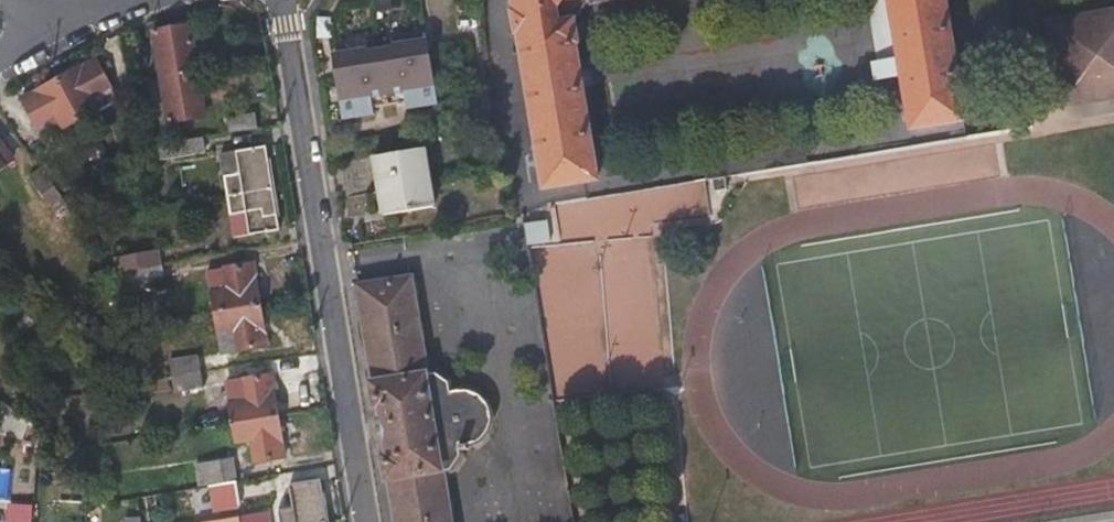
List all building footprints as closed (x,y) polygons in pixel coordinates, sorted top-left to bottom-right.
[(517,11),(513,11),(516,33),(521,33),(547,203),(582,197),(579,181),(593,179),(571,40),(574,39),(571,18),(583,0),(515,0),(517,11)] [(909,127),(960,118),(941,0),(888,0),(909,127)] [(1056,18),(1061,48),(1050,50),(1059,102),(1113,93),(1113,9),(1056,18)] [(161,77),(192,72),(190,60),(195,59),(189,27),(154,32),(161,77)] [(378,60),(383,88),(428,81),(422,45),(391,50),(392,57),(378,60)] [(378,60),(370,61),(362,62),(360,55),(332,60),(338,95),(383,88),(378,60)] [(56,77),(79,119),(94,110),(87,96),(105,84),(91,58),(56,77)] [(195,90),(192,72),(161,77),(168,124),(205,118),(201,88),(195,90)] [(44,138),(79,119),(56,77),(21,97),(44,138)] [(225,117),(226,124),(227,131),(259,126),(256,112),(225,117)] [(157,143),(159,151),(160,159),(204,152),(201,136),(157,143)] [(0,145),(0,169),(12,159),(0,145)] [(731,173),(800,162),(797,146),(706,161),(708,177),(731,173)] [(226,195),(272,188),(265,147),(220,154),(226,195)] [(385,218),(409,213),(434,209),(424,150),(375,159),(385,218)] [(59,193),(65,189),(71,185),(53,160),(41,169),(59,193)] [(59,193),(41,169),(40,168),(29,177),(50,206),(62,198),(59,193)] [(732,181),(732,177),(731,173),(708,177),(710,185),(732,181)] [(128,208),(138,207),(148,205),(145,187),(126,190),(128,208)] [(232,235),(255,231),(278,227),(272,188),(226,195),(232,235)] [(531,247),(538,245),(544,244),(541,223),(527,225),(531,247)] [(132,268),(161,263),(159,249),(116,256),(118,270),(132,268)] [(212,310),(259,303),(252,261),(206,269),(212,310)] [(164,278),(161,263),(132,268),(134,283),(164,278)] [(352,280),(391,521),(455,521),(415,271),(352,280)] [(219,351),(242,347),(265,342),(259,303),(212,310),(219,351)] [(171,376),(200,371),(198,356),(169,361),(171,376)] [(174,391),(188,389),(202,386),(200,371),(171,376),(174,391)] [(225,381),(232,423),(277,415),(274,400),(269,400),(266,387),(272,386),(270,373),(225,381)] [(274,400),(272,386),(266,387),(269,400),(274,400)] [(284,455),(279,427),(277,415),(232,423),(236,442),(250,440),(254,460),(284,455)] [(200,486),(235,481),(232,462),(197,468),(200,486)] [(28,496),(31,471),(18,470),(16,495),(28,496)] [(238,503),(235,481),(200,486),(189,488),(193,511),(238,503)] [(317,482),(290,486),(293,508),(278,511),(279,521),(324,521),(317,482)] [(239,521),(268,521),(266,513),(238,518),(239,521)]
